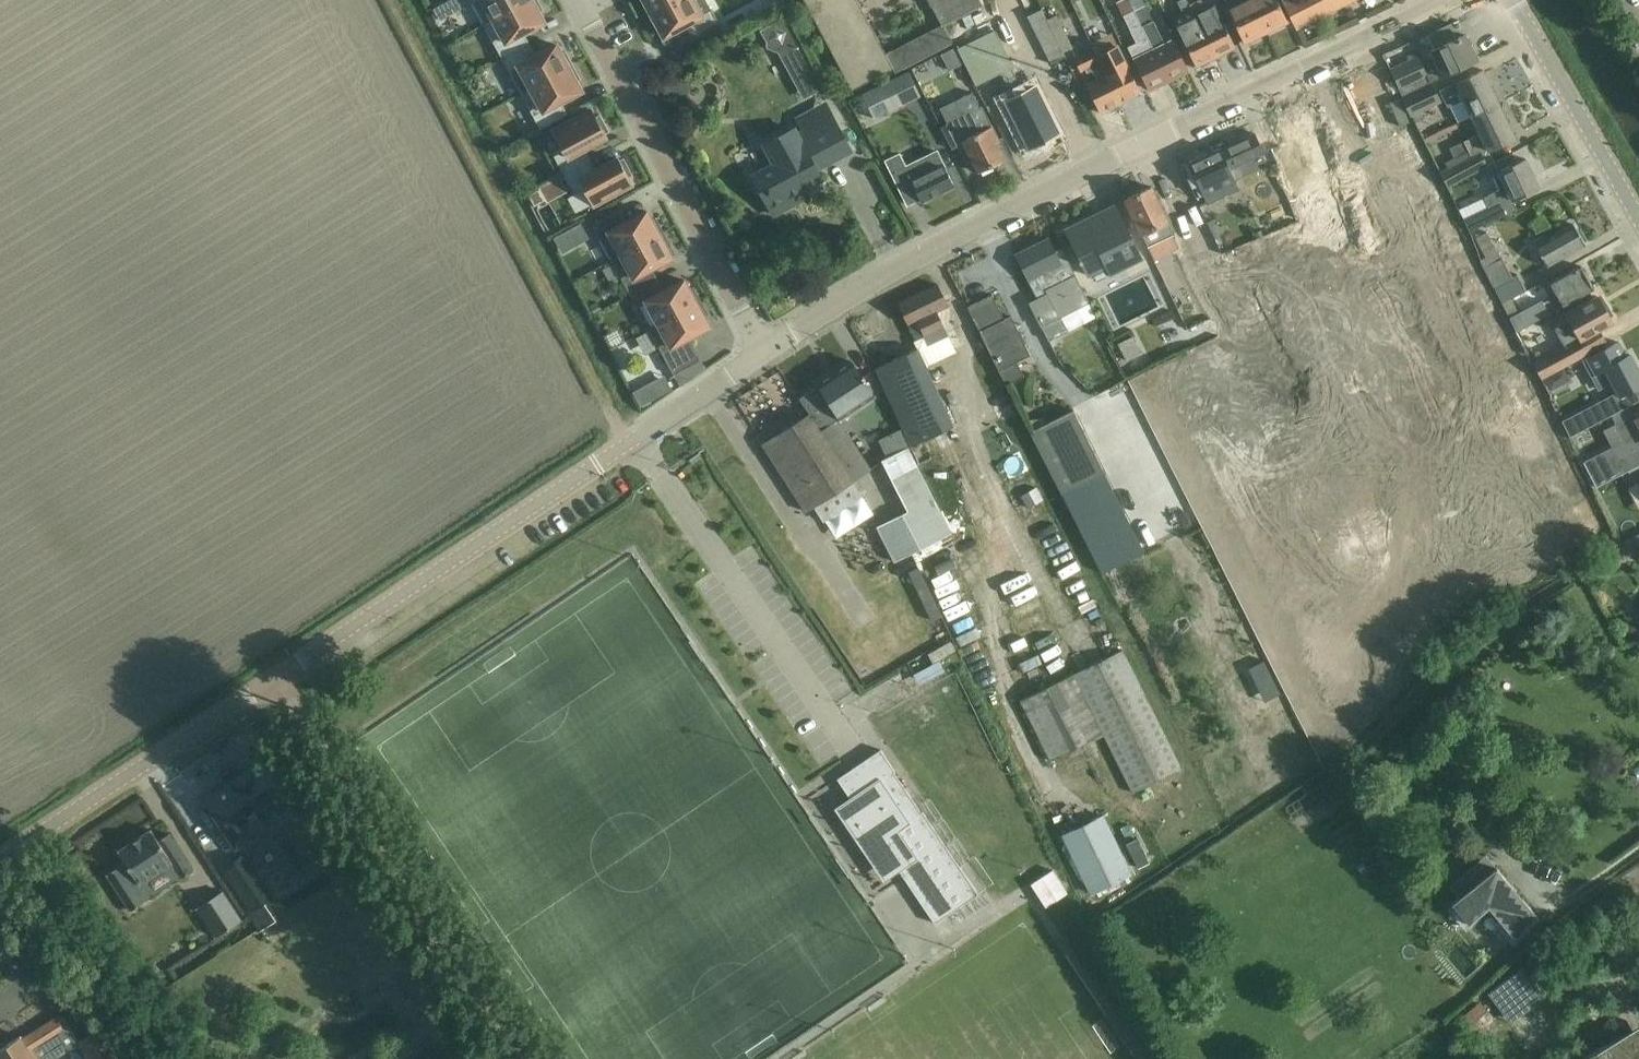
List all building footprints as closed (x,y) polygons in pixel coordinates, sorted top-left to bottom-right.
[(484,24),(529,0),(471,0),(484,24)] [(503,59),(530,44),(524,33),(544,22),(539,12),(543,10),(538,0),(529,0),(484,24),(503,59)] [(652,13),(676,0),(645,0),(652,13)] [(652,13),(664,36),(666,35),(684,25),(691,37),(718,22),(719,22),(711,8),(707,0),(676,0),(652,13)] [(852,90),(893,69),(896,73),(952,43),(943,26),(887,56),(858,0),(805,0),(852,90)] [(943,25),(981,5),(979,0),(929,0),(943,25)] [(1131,32),(1136,41),(1127,45),(1148,89),(1168,79),(1134,11),(1133,11),(1128,0),(1124,0),(1117,3),(1131,32)] [(1188,0),(1176,0),(1180,8),(1178,9),(1190,33),(1182,37),(1196,66),(1215,56),(1190,4),(1190,3),(1188,0)] [(1215,56),(1235,46),(1225,27),(1221,17),(1213,22),(1202,0),(1188,0),(1190,3),(1190,4),(1215,56)] [(1250,0),(1223,0),(1244,42),(1265,31),(1250,0)] [(1265,31),(1287,21),(1277,0),(1250,0),(1265,31)] [(1297,29),(1354,0),(1282,0),(1297,29)] [(1042,8),(1039,9),(1062,57),(1066,55),(1064,52),(1072,48),(1052,6),(1046,8),(1051,18),(1047,19),(1042,8)] [(1134,11),(1168,79),(1188,69),(1173,39),(1163,44),(1145,6),(1134,11)] [(1027,15),(1050,63),(1062,57),(1039,9),(1027,15)] [(784,17),(761,30),(767,42),(767,44),(769,47),(779,51),(789,71),(808,61),(784,17)] [(956,48),(975,86),(999,74),(1011,98),(1005,101),(1028,148),(1058,133),(1035,86),(1022,93),(1010,69),(1013,67),(994,30),(956,48)] [(1102,34),(1090,40),(1094,49),(1096,51),(1120,103),(1140,93),(1115,42),(1108,46),(1102,34)] [(1430,82),(1457,69),(1476,60),(1465,35),(1434,49),(1442,65),(1425,73),(1418,57),(1390,69),(1402,94),(1421,85),(1419,80),(1427,76),(1430,82)] [(503,59),(522,93),(573,65),(566,52),(562,54),(557,44),(536,55),(530,44),(503,59)] [(954,48),(941,54),(950,70),(962,63),(954,48)] [(1096,51),(1079,60),(1085,71),(1093,67),(1098,78),(1086,83),(1091,93),(1100,112),(1120,103),(1096,51)] [(522,93),(540,129),(568,114),(561,102),(582,90),(576,81),(580,79),(573,65),(522,93)] [(908,70),(862,93),(874,118),(920,95),(908,70)] [(1463,99),(1471,117),(1499,103),(1483,70),(1439,90),(1447,107),(1463,99)] [(1431,83),(1402,97),(1411,115),(1440,101),(1431,83)] [(948,124),(942,127),(953,149),(964,144),(969,153),(979,172),(1004,160),(996,143),(999,141),(992,126),(982,106),(980,107),(973,93),(958,101),(965,115),(948,124)] [(772,165),(752,176),(774,215),(793,204),(789,198),(822,180),(817,170),(851,152),(824,101),(795,117),(800,130),(798,131),(795,126),(761,144),(772,165)] [(1494,162),(1488,150),(1515,137),(1499,103),(1471,117),(1479,134),(1464,141),(1471,156),(1469,157),(1466,151),(1445,162),(1448,168),(1440,173),(1447,188),(1494,162)] [(1312,118),(1318,149),(1382,136),(1377,113),(1362,116),(1361,108),(1312,118)] [(563,173),(590,159),(584,147),(606,135),(605,133),(609,131),(600,115),(596,117),(592,111),(553,132),(562,148),(552,153),(563,173)] [(1189,163),(1199,183),(1208,204),(1241,188),(1234,172),(1231,166),(1262,152),(1254,133),(1189,163)] [(1361,172),(1354,176),(1365,198),(1409,176),(1399,157),(1403,155),(1396,140),(1355,160),(1361,172)] [(899,154),(886,160),(908,204),(920,198),(921,201),(953,185),(944,165),(944,166),(937,151),(917,161),(920,166),(908,172),(899,154)] [(1512,153),(1494,162),(1499,172),(1506,168),(1517,163),(1512,153)] [(593,205),(632,183),(628,177),(632,175),(624,159),(620,161),(619,158),(597,170),(590,159),(563,173),(575,194),(584,189),(593,205)] [(1517,163),(1506,168),(1499,172),(1493,175),(1500,190),(1471,204),(1482,226),(1517,209),(1512,199),(1539,187),(1526,159),(1517,163)] [(1409,176),(1365,198),(1375,219),(1383,216),(1388,227),(1429,206),(1422,192),(1418,194),(1409,176)] [(1151,186),(1125,199),(1126,200),(1135,219),(1148,247),(1174,235),(1175,234),(1161,206),(1151,186)] [(540,188),(529,193),(535,205),(546,199),(540,188)] [(1111,277),(1144,261),(1116,205),(1069,228),(1063,231),(1085,277),(1106,267),(1111,277)] [(1395,240),(1387,243),(1397,263),(1441,241),(1433,224),(1437,222),(1429,206),(1388,227),(1395,240)] [(620,209),(593,224),(612,259),(664,231),(656,218),(653,220),(647,210),(627,221),(620,209)] [(1275,244),(1296,235),(1289,217),(1268,225),(1275,244)] [(1573,224),(1554,235),(1547,239),(1544,234),(1536,239),(1538,243),(1533,247),(1545,268),(1585,244),(1573,224)] [(664,231),(612,259),(631,294),(658,279),(652,268),(672,256),(667,247),(671,245),(664,231)] [(1480,261),(1502,304),(1503,305),(1513,300),(1512,299),(1527,291),(1518,275),(1513,277),(1503,259),(1501,260),(1487,233),(1476,239),(1486,258),(1480,261)] [(1088,302),(1071,268),(1062,249),(1055,252),(1048,239),(1017,254),(1020,260),(1019,260),(1038,299),(1029,303),(1040,325),(1088,302)] [(1441,241),(1397,263),(1407,283),(1414,279),(1421,292),(1462,272),(1454,256),(1450,258),(1441,241)] [(1286,281),(1252,297),(1289,371),(1322,355),(1313,336),(1318,333),(1327,352),(1360,336),(1324,262),(1290,279),(1300,297),(1295,300),(1286,281)] [(1518,332),(1549,314),(1594,288),(1581,266),(1550,283),(1557,295),(1543,303),(1542,301),(1520,313),(1513,300),(1503,305),(1510,319),(1518,332)] [(658,279),(631,294),(637,307),(647,302),(658,322),(659,323),(701,300),(694,287),(690,289),(685,279),(664,290),(658,279)] [(948,306),(948,304),(938,284),(898,303),(916,340),(923,336),(927,345),(948,336),(937,311),(948,306)] [(1099,317),(1115,344),(1159,319),(1143,292),(1099,317)] [(1541,377),(1605,342),(1598,329),(1612,322),(1609,316),(1611,315),(1608,309),(1605,310),(1597,296),(1551,321),(1565,346),(1533,364),(1541,377)] [(1019,362),(1026,359),(1032,356),(1013,315),(1002,320),(991,298),(970,308),(1007,386),(1026,377),(1019,362)] [(658,322),(649,328),(674,375),(702,360),(689,337),(710,326),(705,316),(708,314),(701,300),(659,323),(658,322)] [(1118,343),(1128,361),(1143,353),(1134,335),(1118,343)] [(1214,343),(1176,362),(1187,382),(1225,363),(1214,343)] [(1584,361),(1599,388),(1611,381),(1619,396),(1638,386),(1638,372),(1630,354),(1626,356),(1619,343),(1584,361)] [(919,348),(877,368),(911,445),(922,440),(953,426),(919,348)] [(809,413),(762,444),(806,512),(873,469),(840,419),(875,396),(865,381),(867,380),(864,375),(862,376),(852,361),(818,383),(819,385),(800,398),(810,413),(809,413)] [(1225,363),(1187,382),(1197,402),(1235,383),(1225,363)] [(1561,396),(1571,385),(1563,377),(1553,389),(1561,396)] [(650,382),(633,392),(641,406),(658,396),(650,382)] [(1235,383),(1197,402),(1207,422),(1245,403),(1235,383)] [(1587,411),(1563,423),(1571,438),(1595,425),(1611,416),(1622,410),(1614,396),(1587,411)] [(1245,403),(1207,422),(1216,442),(1255,423),(1245,403)] [(1583,461),(1596,486),(1606,482),(1629,470),(1638,465),(1638,452),(1638,450),(1638,415),(1638,416),(1634,418),(1627,407),(1622,410),(1611,416),(1616,424),(1624,440),(1583,461)] [(1496,442),(1488,445),(1499,467),(1543,445),(1534,427),(1538,425),(1531,410),(1490,430),(1496,442)] [(1105,473),(1075,411),(1032,431),(1062,494),(1067,492),(1072,503),(1094,493),(1089,481),(1105,473)] [(1255,423),(1216,442),(1226,462),(1265,443),(1255,423)] [(1265,443),(1226,462),(1236,482),(1275,463),(1276,462),(1266,442),(1265,443)] [(1543,445),(1499,467),(1510,488),(1517,485),(1523,496),(1563,475),(1556,461),(1552,463),(1543,445)] [(953,534),(909,447),(882,461),(907,512),(878,527),(895,563),(953,534)] [(1275,463),(1236,482),(1247,503),(1285,484),(1275,463)] [(1629,470),(1635,482),(1638,480),(1638,465),(1629,470)] [(1036,487),(1023,495),(1030,507),(1043,499),(1036,487)] [(1630,515),(1638,511),(1638,494),(1624,501),(1630,515)] [(1638,553),(1638,534),(1615,546),(1622,560),(1633,554),(1633,556),(1638,553)] [(943,615),(919,567),(910,571),(933,620),(943,615)] [(1117,568),(1104,575),(1113,592),(1126,585),(1117,568)] [(1356,617),(1344,623),(1357,648),(1370,641),(1368,636),(1389,626),(1369,587),(1347,598),(1356,617)] [(1322,610),(1300,620),(1320,661),(1340,650),(1343,655),(1357,648),(1344,623),(1332,629),(1322,610)] [(1300,620),(1278,631),(1290,656),(1277,662),(1290,687),(1304,680),(1299,671),(1320,661),(1300,620)] [(1121,651),(1020,700),(1049,761),(1103,735),(1131,794),(1180,770),(1121,651)] [(927,666),(931,676),(956,667),(952,656),(927,666)] [(331,691),(339,685),(334,677),(325,683),(331,691)] [(851,799),(837,808),(866,852),(881,842),(935,923),(979,894),(923,811),(922,812),(894,771),(895,770),(881,749),(838,778),(851,799)] [(1361,762),(1353,752),(1345,759),(1352,768),(1361,762)] [(233,783),(215,795),(225,810),(216,816),(237,846),(265,827),(257,815),(258,814),(257,813),(289,791),(268,760),(250,772),(249,770),(232,781),(233,783)] [(1104,816),(1064,835),(1092,894),(1132,875),(1104,816)] [(152,829),(119,851),(126,862),(108,874),(132,910),(151,897),(142,883),(172,863),(181,878),(194,870),(170,833),(159,840),(152,829)] [(246,854),(225,868),(253,909),(264,901),(274,895),(246,854)] [(1482,878),(1472,867),(1449,887),(1460,900),(1450,908),(1471,933),(1490,917),(1514,947),(1543,922),(1496,866),(1482,878)] [(1638,893),(1638,871),(1626,881),(1636,895),(1638,893)] [(242,920),(223,891),(197,907),(217,937),(242,920)] [(1523,966),(1488,993),(1496,1003),(1513,990),(1528,1009),(1545,996),(1523,966)] [(57,1017),(23,1038),(21,1036),(0,1049),(0,1058),(55,1058),(79,1044),(89,1058),(120,1058),(101,1029),(80,1042),(64,1017),(59,1020),(57,1017)] [(1622,1036),(1581,1058),(1638,1058),(1638,1026),(1622,1036)]
